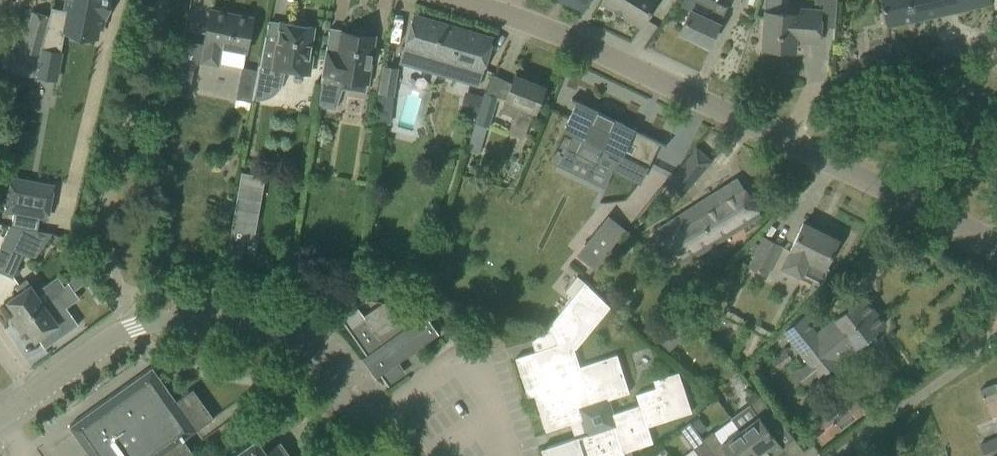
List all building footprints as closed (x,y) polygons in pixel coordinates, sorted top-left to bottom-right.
[(40,49),(54,51),(58,29),(96,36),(97,26),(101,27),(106,0),(66,0),(65,7),(68,7),(68,10),(53,8),(40,49)] [(586,0),(564,0),(581,9),(586,0)] [(656,0),(603,0),(601,2),(613,9),(612,10),(621,16),(622,15),(641,26),(656,0)] [(700,0),(695,0),(680,32),(708,46),(727,7),(715,1),(713,6),(700,0)] [(883,6),(887,25),(992,3),(991,0),(881,0),(883,6)] [(819,42),(821,10),(781,7),(781,12),(766,11),(763,49),(795,51),(795,40),(819,42)] [(210,9),(200,60),(217,64),(218,62),(243,67),(253,17),(210,9)] [(31,77),(49,16),(34,11),(20,58),(15,57),(11,71),(31,77)] [(399,62),(428,71),(462,81),(466,67),(483,71),(493,37),(413,14),(403,48),(399,62)] [(259,64),(258,70),(259,70),(254,96),(257,97),(260,97),(263,96),(265,96),(268,95),(270,94),(273,92),(275,91),(277,89),(279,86),(280,84),(281,81),(282,79),(283,76),(283,73),(283,71),(283,69),(309,73),(312,56),(309,56),(313,27),(307,26),(308,23),(304,21),(300,21),(295,21),(295,24),(288,23),(286,33),(280,32),(280,31),(279,31),(277,41),(266,39),(266,36),(265,35),(260,65),(259,64)] [(344,79),(367,83),(374,36),(364,35),(364,32),(352,30),(352,33),(349,32),(347,44),(341,43),(340,43),(338,51),(327,49),(327,45),(326,45),(316,106),(318,106),(318,104),(334,107),(344,79)] [(178,64),(173,93),(188,95),(194,67),(178,64)] [(392,95),(393,95),(398,67),(383,65),(378,92),(382,93),(380,105),(390,107),(392,95)] [(254,98),(254,96),(259,70),(258,70),(242,67),(236,98),(252,101),(253,98),(254,98)] [(535,111),(544,87),(515,75),(505,99),(522,106),(511,133),(523,138),(534,110),(535,111)] [(482,96),(476,117),(477,117),(467,150),(478,153),(487,127),(488,127),(497,96),(485,91),(483,96),(482,96)] [(567,122),(565,125),(583,134),(575,151),(595,161),(602,147),(609,151),(607,155),(618,160),(620,156),(623,149),(627,142),(628,143),(634,131),(635,130),(636,128),(635,128),(634,129),(571,98),(571,99),(577,102),(567,122)] [(695,147),(674,172),(665,183),(683,197),(713,161),(695,147)] [(680,265),(744,225),(761,214),(737,178),(720,189),(657,228),(680,265)] [(10,184),(5,210),(14,212),(40,217),(48,219),(53,193),(10,184)] [(608,216),(578,254),(594,267),(624,229),(608,216)] [(233,219),(230,237),(253,241),(256,223),(233,219)] [(1,272),(22,227),(0,223),(0,242),(2,242),(0,246),(0,272),(1,272)] [(799,274),(800,272),(821,282),(828,268),(825,266),(837,240),(803,223),(790,250),(790,251),(783,266),(799,274)] [(1,272),(13,277),(23,254),(34,258),(52,233),(22,227),(1,272)] [(762,237),(748,265),(766,274),(780,246),(762,237)] [(84,264),(67,282),(73,290),(91,278),(84,264)] [(577,276),(564,291),(572,298),(584,282),(577,276)] [(16,324),(44,304),(26,278),(15,286),(19,292),(7,301),(15,313),(10,316),(16,324)] [(609,306),(584,282),(572,298),(544,332),(548,336),(551,345),(516,357),(527,395),(533,393),(546,431),(583,418),(588,433),(614,424),(611,414),(606,399),(592,404),(579,365),(573,348),(576,347),(609,306)] [(16,324),(21,332),(26,329),(35,340),(44,334),(51,343),(72,328),(60,311),(64,308),(55,296),(44,304),(16,324)] [(863,296),(847,309),(817,333),(803,315),(782,331),(796,349),(818,374),(819,375),(858,344),(863,350),(876,340),(871,334),(877,329),(877,328),(884,323),(863,296)] [(403,316),(394,304),(382,303),(363,316),(357,307),(341,318),(366,354),(362,357),(376,377),(380,374),(388,385),(389,384),(387,382),(402,371),(396,363),(438,333),(419,305),(403,316)] [(579,365),(592,404),(606,399),(629,392),(617,353),(579,365)] [(183,439),(213,418),(193,388),(176,400),(152,367),(68,426),(90,455),(195,455),(183,439)] [(653,442),(648,425),(692,411),(678,371),(653,379),(656,387),(636,393),(639,404),(611,414),(614,424),(624,451),(653,442)] [(995,382),(996,383),(979,390),(984,402),(996,397),(996,382),(995,382)] [(838,430),(864,410),(851,393),(825,414),(838,430)] [(759,455),(771,455),(783,447),(768,428),(778,421),(758,394),(748,402),(757,414),(738,428),(759,455)] [(542,455),(625,455),(624,451),(614,424),(588,433),(539,449),(542,455)] [(738,428),(721,441),(712,430),(701,438),(714,455),(759,455),(738,428)] [(280,441),(266,450),(256,437),(229,455),(291,455),(280,441)] [(980,444),(985,455),(996,455),(996,437),(980,444)] [(701,438),(691,445),(699,455),(714,455),(701,438)]
